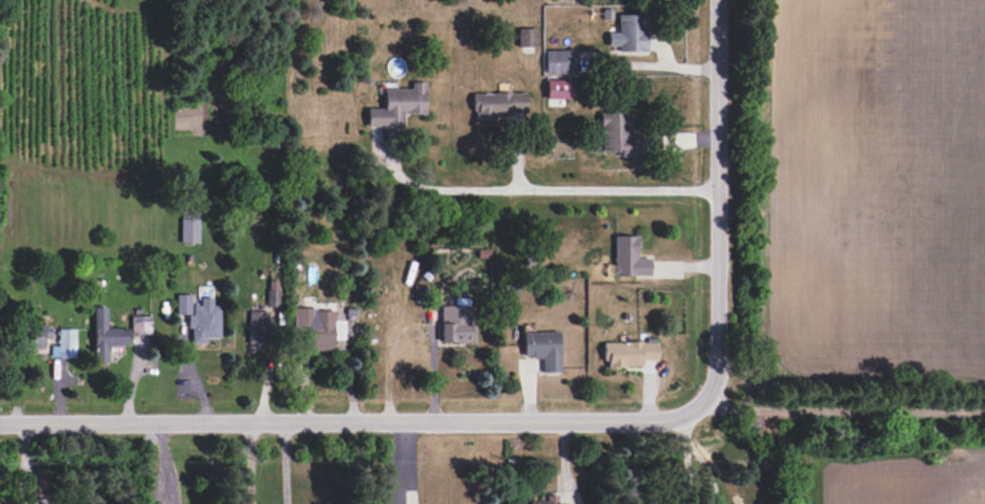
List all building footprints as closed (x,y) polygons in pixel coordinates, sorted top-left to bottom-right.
[(618,32),(607,33),(607,46),(616,46),(616,52),(645,51),(645,14),(617,15),(618,32)] [(517,29),(518,47),(536,46),(536,29),(517,29)] [(544,74),(575,73),(574,50),(544,50),(544,74)] [(546,98),(574,98),(575,80),(546,79),(546,98)] [(383,89),(383,108),(367,108),(367,127),(403,126),(403,114),(425,114),(424,82),(411,82),(411,88),(383,89)] [(526,92),(473,93),(473,120),(494,120),(494,114),(526,114),(526,92)] [(601,151),(620,150),(620,156),(638,156),(638,134),(630,134),(630,111),(600,112),(601,151)] [(198,243),(198,210),(180,210),(180,243),(198,243)] [(649,275),(649,258),(638,257),(638,235),(613,235),(613,275),(649,275)] [(190,294),(176,294),(176,313),(191,313),(190,294)] [(219,337),(219,305),(212,305),(212,297),(200,297),(200,305),(192,305),(192,314),(184,314),(184,328),(192,328),(192,343),(205,343),(205,337),(219,337)] [(440,342),(475,341),(475,325),(469,325),(469,305),(440,305),(440,342)] [(106,307),(93,307),(93,362),(107,362),(107,345),(128,345),(128,328),(106,328),(106,307)] [(333,309),(293,309),(293,330),(306,330),(306,350),(333,349),(333,309)] [(267,311),(248,310),(247,347),(266,347),(267,311)] [(150,315),(131,316),(131,333),(151,333),(150,315)] [(51,339),(51,327),(24,325),(24,347),(44,348),(45,338),(51,339)] [(75,357),(75,329),(58,328),(58,346),(51,346),(51,357),(75,357)] [(558,331),(523,332),(524,357),(542,357),(542,372),(559,371),(558,331)] [(656,342),(602,342),(603,360),(607,360),(607,367),(641,367),(641,360),(656,360),(656,342)] [(556,495),(546,495),(546,500),(529,500),(529,503),(556,503),(556,495)]
